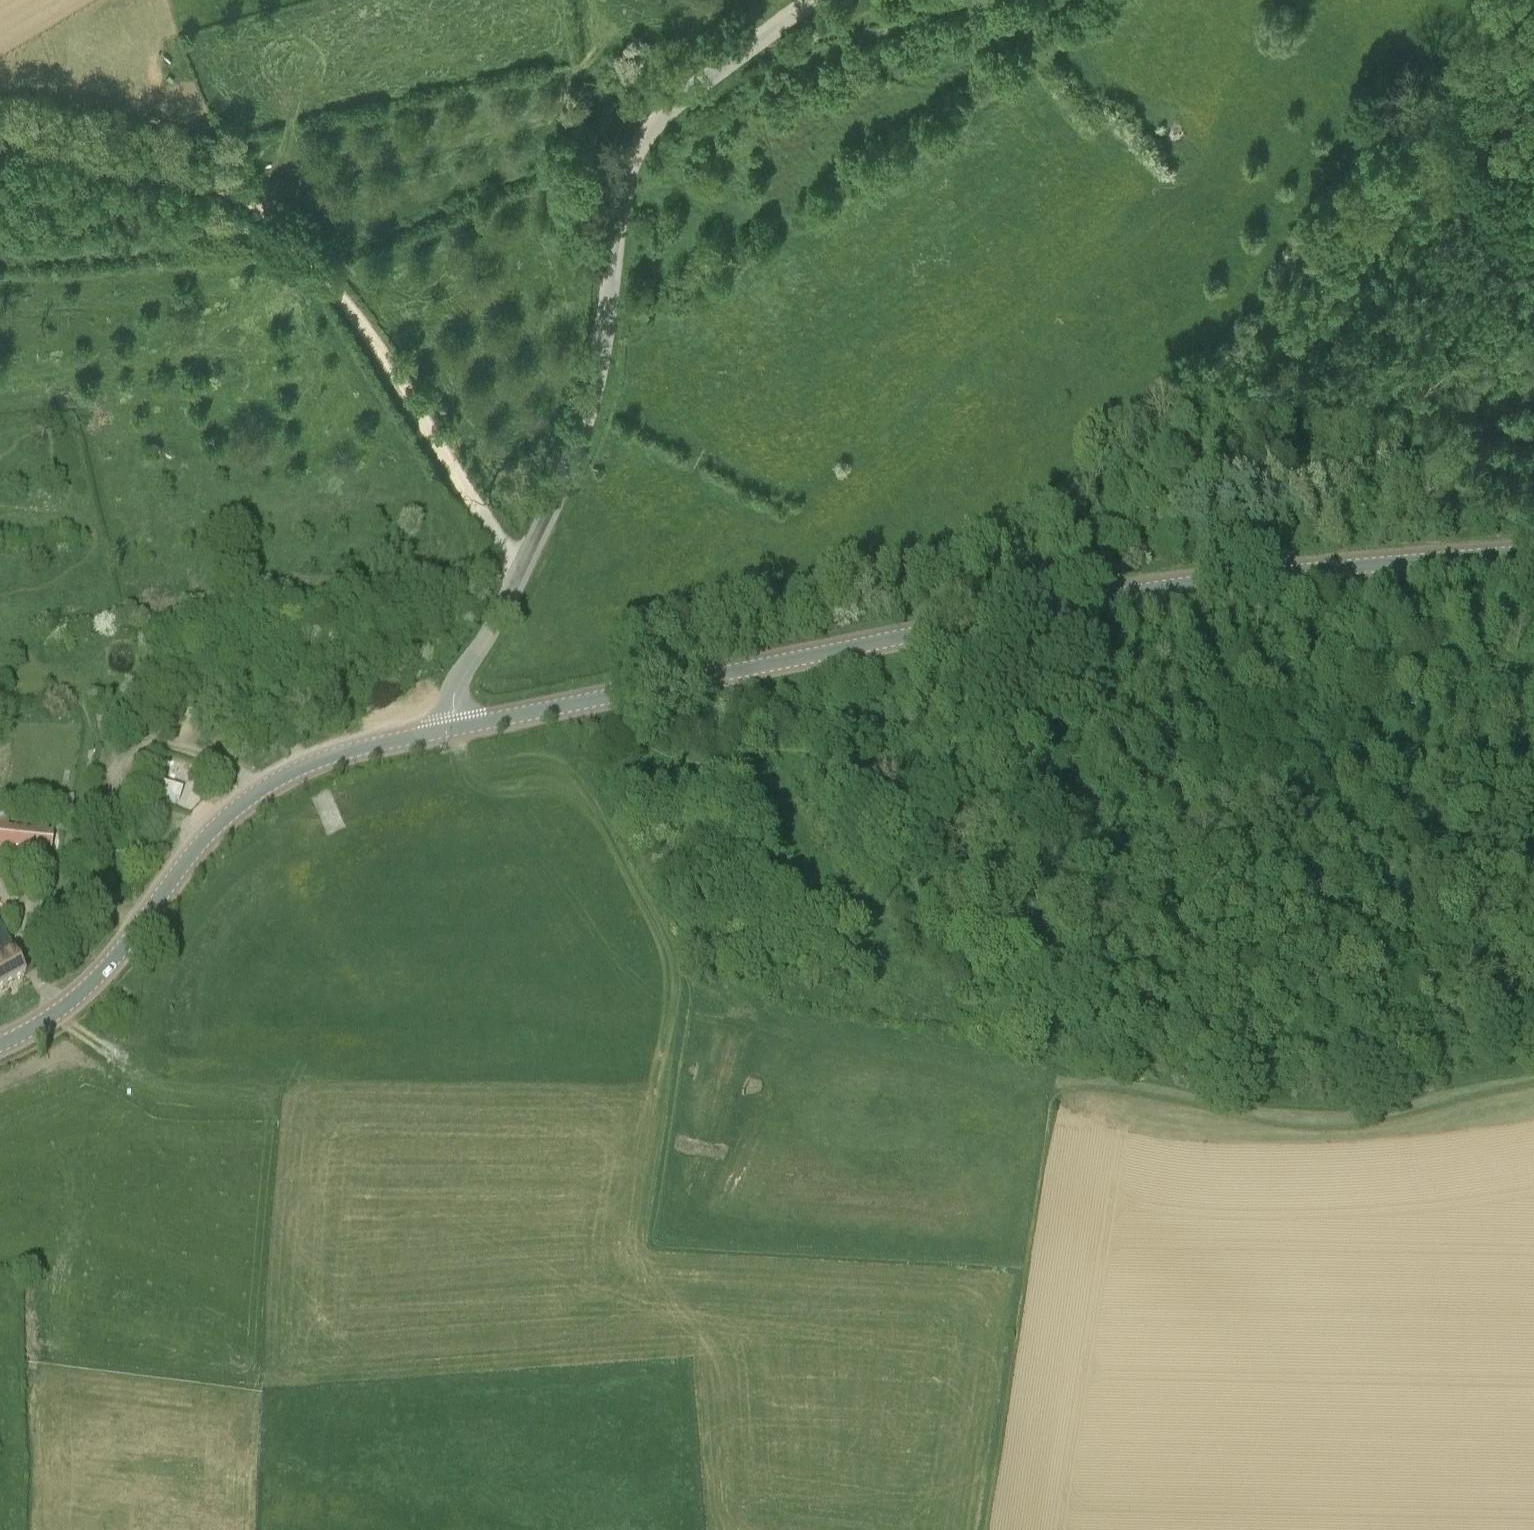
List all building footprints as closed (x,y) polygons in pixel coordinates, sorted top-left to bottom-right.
[(157,781),(165,783),(168,771),(160,769),(157,781)] [(65,835),(8,828),(6,845),(63,851),(65,835)] [(25,976),(0,931),(0,990),(25,976)]
